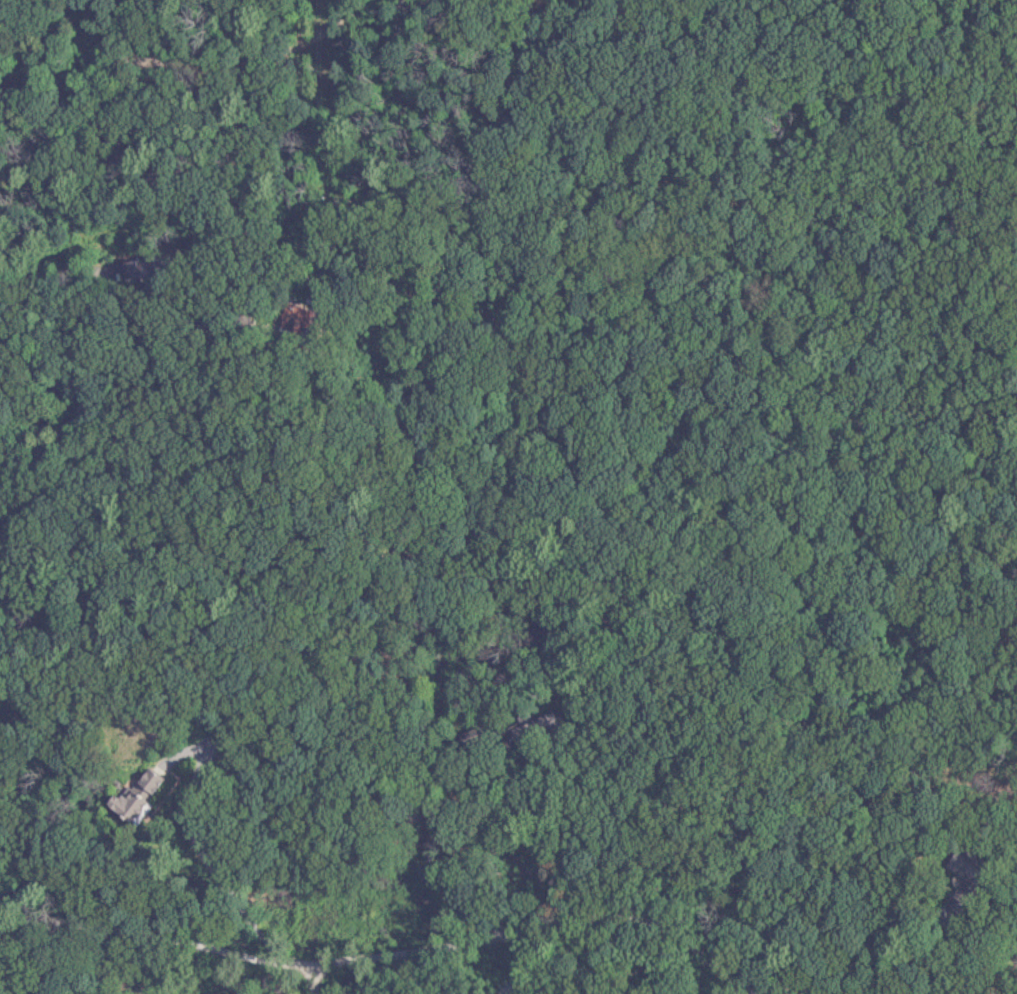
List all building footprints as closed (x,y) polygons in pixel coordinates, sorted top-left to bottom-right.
[(130,785),(147,797),(159,780),(143,768),(130,785)] [(130,828),(148,806),(123,785),(116,793),(111,788),(100,801),(130,828)]
